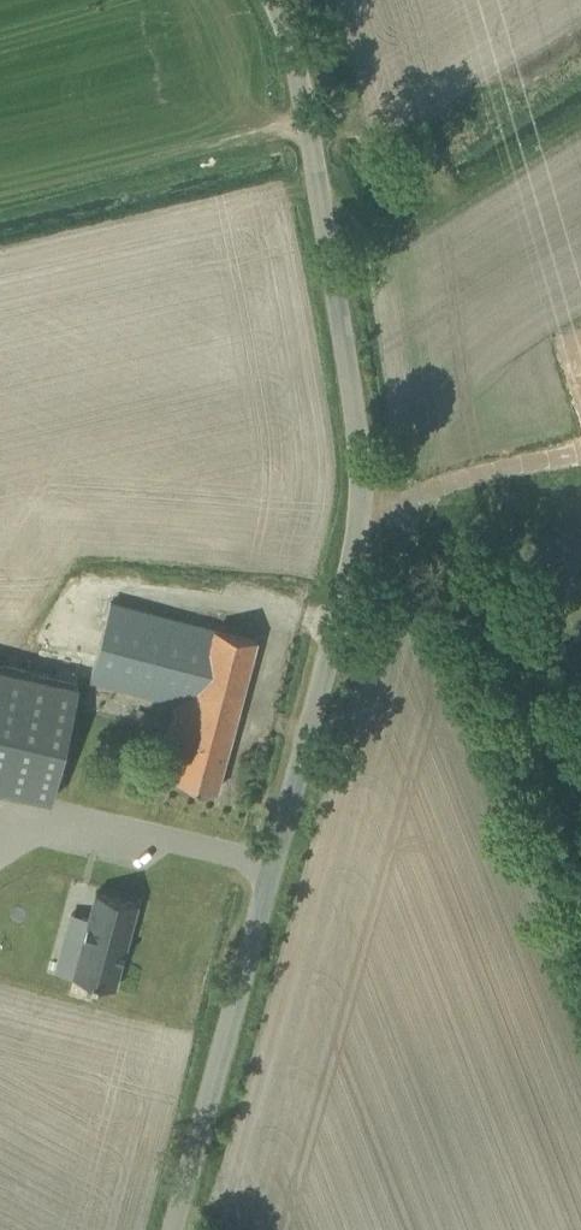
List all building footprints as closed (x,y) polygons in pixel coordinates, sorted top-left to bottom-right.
[(194,623),(110,599),(89,680),(172,702),(164,732),(186,738),(175,778),(217,789),(257,639),(194,623)] [(0,665),(0,788),(51,800),(78,683),(0,665)] [(136,909),(95,898),(87,924),(81,923),(74,948),(80,950),(72,982),(113,994),(136,909)]
